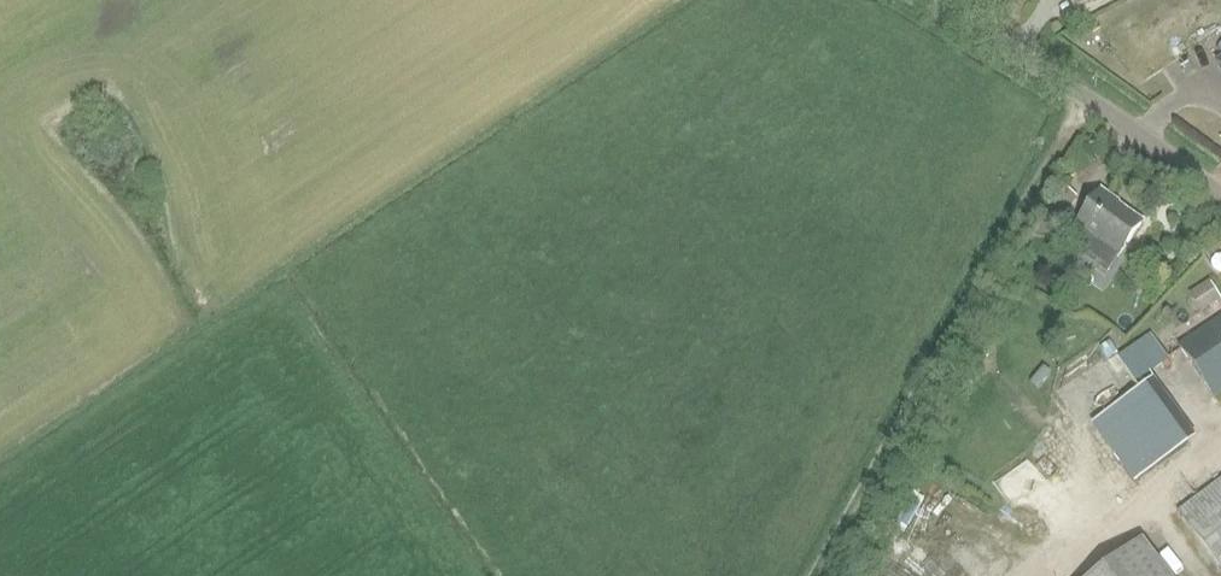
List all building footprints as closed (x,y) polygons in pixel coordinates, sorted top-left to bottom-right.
[(1062,186),(1045,211),(1060,222),(1077,197),(1062,186)] [(1120,254),(1142,224),(1116,206),(1118,204),(1100,192),(1076,227),(1087,235),(1080,247),(1110,268),(1120,254)] [(1194,293),(1203,308),(1220,297),(1211,282),(1194,293)] [(1180,346),(1215,398),(1220,394),(1220,318),(1180,346)] [(1117,359),(1108,365),(1116,377),(1125,371),(1135,386),(1147,377),(1145,375),(1167,361),(1151,337),(1117,359)] [(1179,513),(1220,569),(1220,481),(1179,513)] [(1140,540),(1092,575),(1168,575),(1140,540)]
